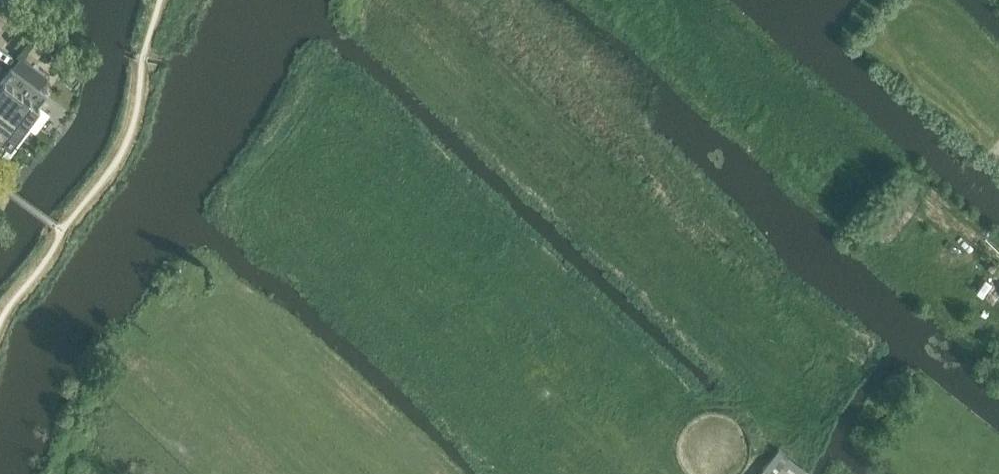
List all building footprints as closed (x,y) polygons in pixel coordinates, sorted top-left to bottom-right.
[(38,39),(29,51),(37,57),(46,45),(38,39)] [(25,124),(35,131),(36,130),(49,113),(39,105),(40,104),(46,96),(47,96),(48,94),(46,93),(46,94),(39,89),(49,77),(30,63),(21,74),(20,73),(20,74),(13,69),(14,68),(12,67),(11,69),(5,78),(4,77),(1,82),(0,84),(0,105),(25,124)] [(0,105),(0,150),(2,151),(1,152),(3,154),(4,152),(4,151),(10,143),(11,143),(12,142),(11,141),(17,134),(18,134),(19,132),(18,132),(24,124),(25,125),(25,124),(0,105)] [(806,468),(778,447),(758,473),(801,473),(806,468)]
